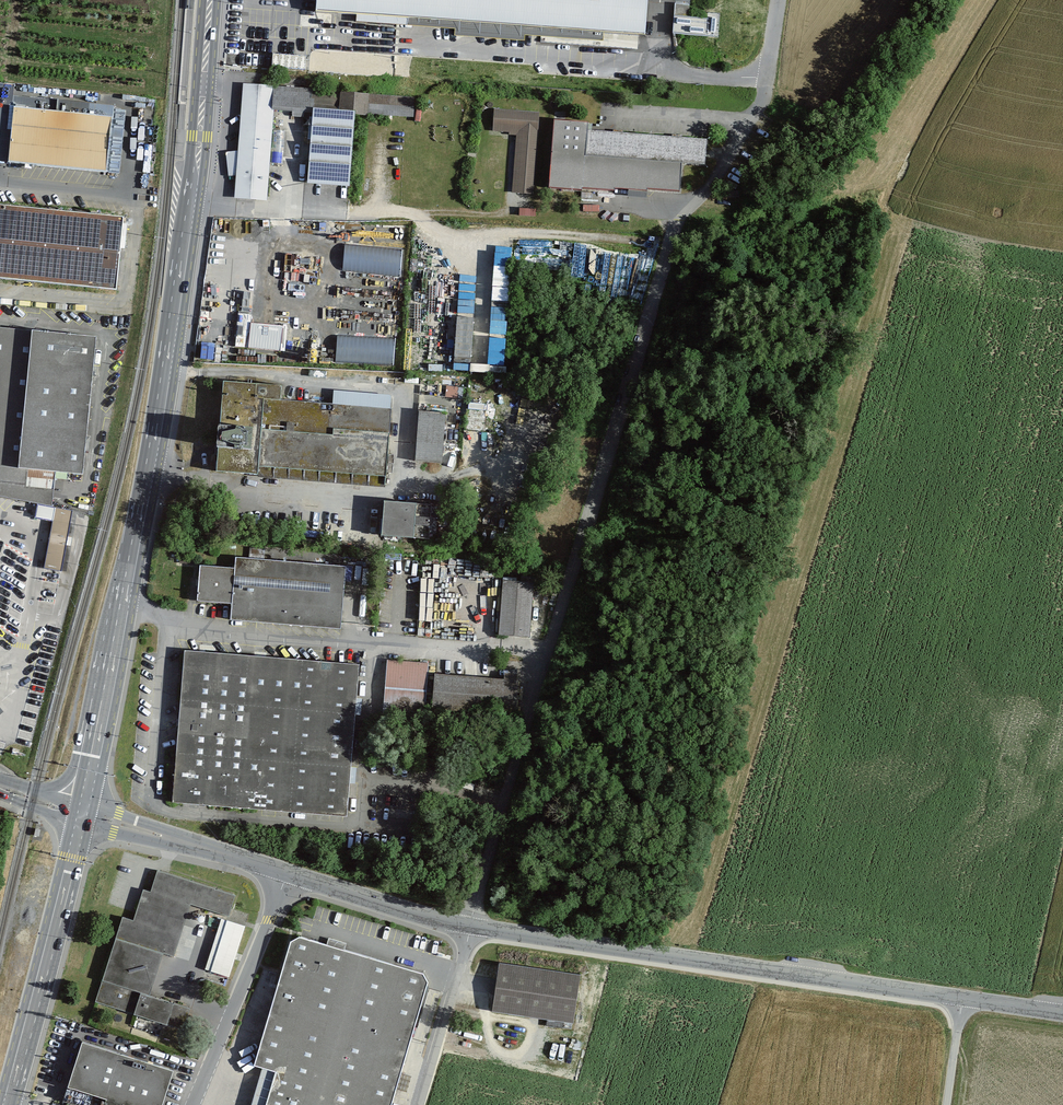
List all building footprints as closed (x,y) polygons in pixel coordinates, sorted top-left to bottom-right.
[(321,11),(643,32),(646,0),(322,0),(321,11)] [(711,35),(712,18),(688,16),(688,5),(677,5),(675,33),(711,35)] [(275,54),(275,67),(307,68),(308,55),(275,54)] [(420,97),(247,83),(239,188),(267,190),(273,109),(314,112),(308,184),(350,187),(355,115),(418,120),(420,97)] [(0,85),(0,163),(8,164),(13,109),(15,87),(0,85)] [(112,118),(13,109),(8,164),(107,173),(112,118)] [(541,113),(495,109),(492,133),(515,135),(510,190),(534,193),(541,113)] [(556,120),(552,186),(580,188),(580,184),(613,185),(680,189),(682,163),(704,164),(706,138),(592,131),(592,122),(556,120)] [(115,290),(122,218),(0,207),(0,280),(115,290)] [(345,272),(403,275),(404,248),(347,245),(345,272)] [(515,288),(516,261),(494,260),(493,287),(515,288)] [(493,307),(492,326),(509,327),(510,308),(493,307)] [(286,325),(252,322),(253,313),(239,312),(236,346),(283,351),(286,325)] [(55,474),(83,476),(97,340),(0,330),(0,468),(55,474)] [(339,336),(338,360),(394,363),(396,339),(339,336)] [(392,399),(226,383),(219,461),(385,477),(392,399)] [(416,461),(446,462),(447,412),(417,411),(416,461)] [(0,468),(0,498),(37,505),(52,508),(53,495),(55,474),(0,468)] [(435,502),(389,497),(385,537),(431,541),(435,502)] [(36,512),(35,519),(53,523),(44,569),(62,572),(71,520),(73,512),(52,508),(37,505),(36,512)] [(230,621),(340,629),(344,564),(234,557),(234,567),(200,565),(197,600),(231,603),(230,621)] [(532,583),(500,581),(497,634),(529,636),(532,583)] [(358,661),(184,648),(173,800),(346,813),(358,661)] [(388,658),(383,723),(423,727),(429,663),(388,658)] [(438,674),(435,717),(519,720),(520,680),(438,674)] [(237,894),(158,869),(152,890),(145,888),(135,919),(125,916),(97,1001),(184,1029),(191,1007),(151,995),(165,953),(174,956),(191,903),(230,915),(237,894)] [(245,925),(223,918),(207,969),(229,976),(245,925)] [(274,1071),(265,1103),(272,1104),(391,1104),(428,981),(423,972),(298,935),(289,940),(252,1064),(274,1071)] [(499,963),(493,1010),(574,1021),(580,973),(499,963)] [(83,1041),(69,1086),(107,1097),(105,1104),(163,1104),(174,1069),(83,1041)]
